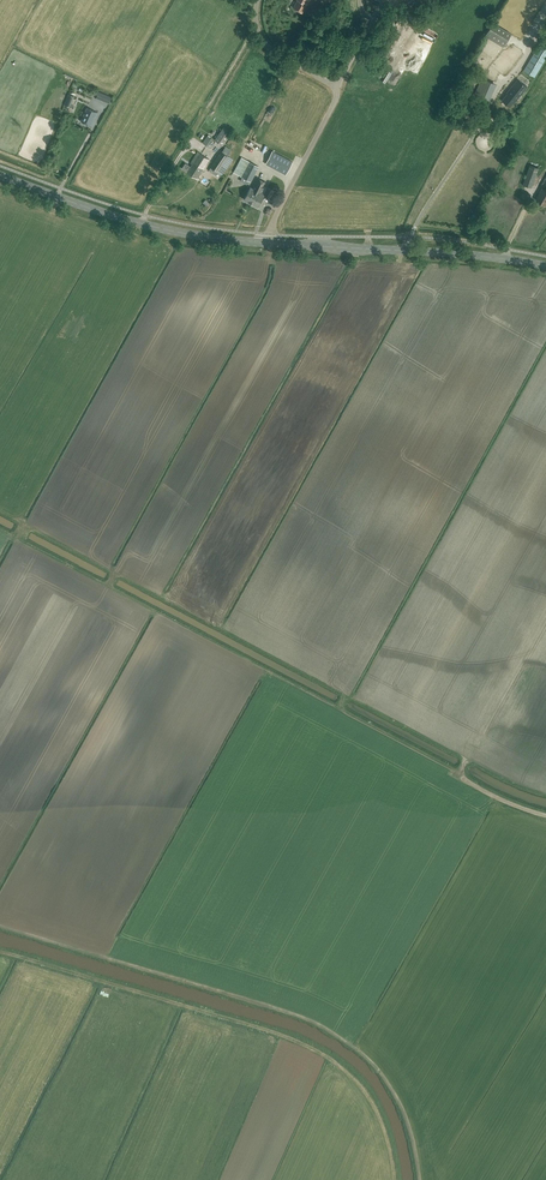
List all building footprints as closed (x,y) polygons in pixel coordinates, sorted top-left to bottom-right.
[(311,0),(298,0),(293,8),(302,13),(307,5),(308,5),(311,0)] [(410,11),(429,0),(403,0),(410,11)] [(503,47),(511,33),(493,23),(485,36),(503,47)] [(524,69),(534,75),(545,56),(545,48),(539,44),(524,69)] [(519,51),(515,45),(504,53),(509,59),(519,51)] [(527,86),(518,79),(507,93),(508,94),(502,100),(510,106),(513,102),(514,103),(527,86)] [(493,82),(486,80),(484,90),(490,92),(493,82)] [(109,104),(112,97),(98,92),(96,99),(109,104)] [(70,107),(74,97),(69,94),(64,105),(70,107)] [(92,126),(98,113),(87,108),(81,121),(92,126)] [(223,146),(229,137),(232,133),(224,127),(214,140),(223,146)] [(212,139),(207,136),(203,143),(208,146),(212,139)] [(227,156),(231,150),(226,146),(222,152),(221,151),(210,167),(222,175),(233,159),(227,156)] [(286,174),(292,162),(272,151),(266,164),(286,174)] [(202,172),(209,159),(198,152),(190,163),(192,164),(190,168),(189,167),(187,170),(188,171),(187,172),(197,178),(201,172),(202,172)] [(242,177),(240,180),(247,184),(249,181),(251,182),(259,166),(250,162),(243,175),(242,177)] [(539,168),(538,168),(530,164),(523,184),(532,188),(536,175),(539,168)] [(540,187),(542,188),(535,200),(545,205),(545,204),(545,177),(540,187)] [(258,191),(260,192),(266,182),(258,178),(253,188),(250,187),(244,199),(251,203),(258,191)] [(258,191),(251,203),(258,207),(264,195),(268,197),(272,190),(267,188),(264,194),(260,192),(258,191)]
